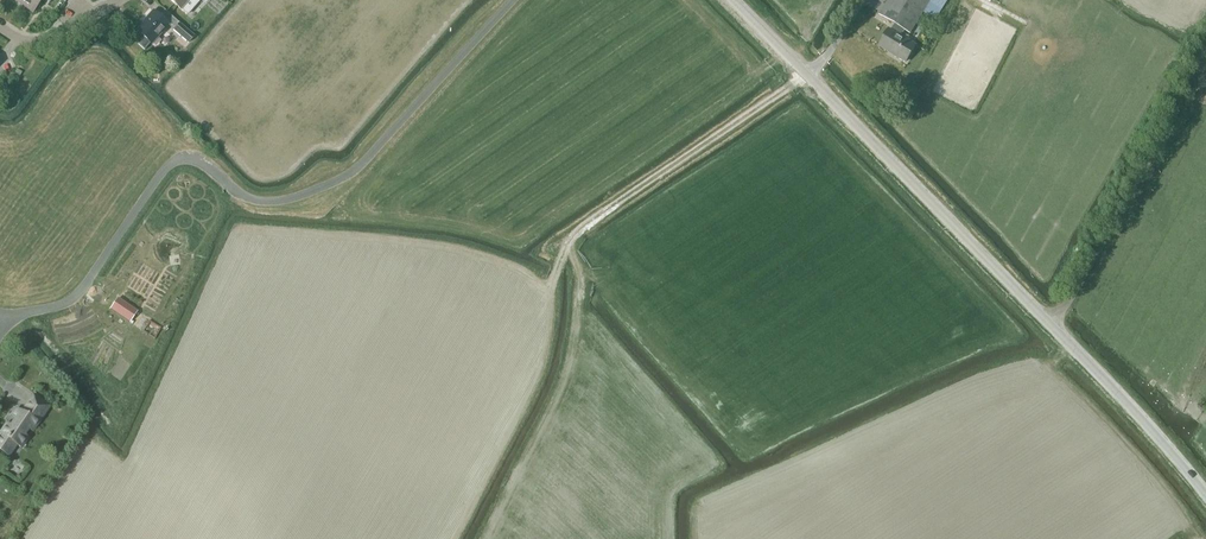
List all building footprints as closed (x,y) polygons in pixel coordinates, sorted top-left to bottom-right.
[(20,4),(33,13),(41,0),(23,0),(20,4)] [(180,9),(187,0),(169,0),(180,9)] [(879,15),(894,24),(891,30),(889,29),(880,43),(896,53),(894,56),(905,62),(915,45),(901,36),(905,30),(910,33),(911,31),(916,34),(922,25),(917,21),(922,12),(936,20),(947,0),(888,0),(879,15)] [(144,49),(150,43),(151,44),(168,25),(152,11),(141,23),(143,24),(137,31),(137,32),(132,38),(144,49)] [(188,44),(194,36),(179,23),(173,30),(188,44)] [(110,309),(130,322),(137,311),(117,298),(110,309)] [(15,417),(16,418),(11,426),(7,424),(0,433),(0,451),(7,456),(15,444),(19,447),(26,437),(23,435),(27,429),(30,431),(36,423),(33,421),(36,417),(39,419),(47,407),(32,396),(21,413),(19,411),(15,417)]
